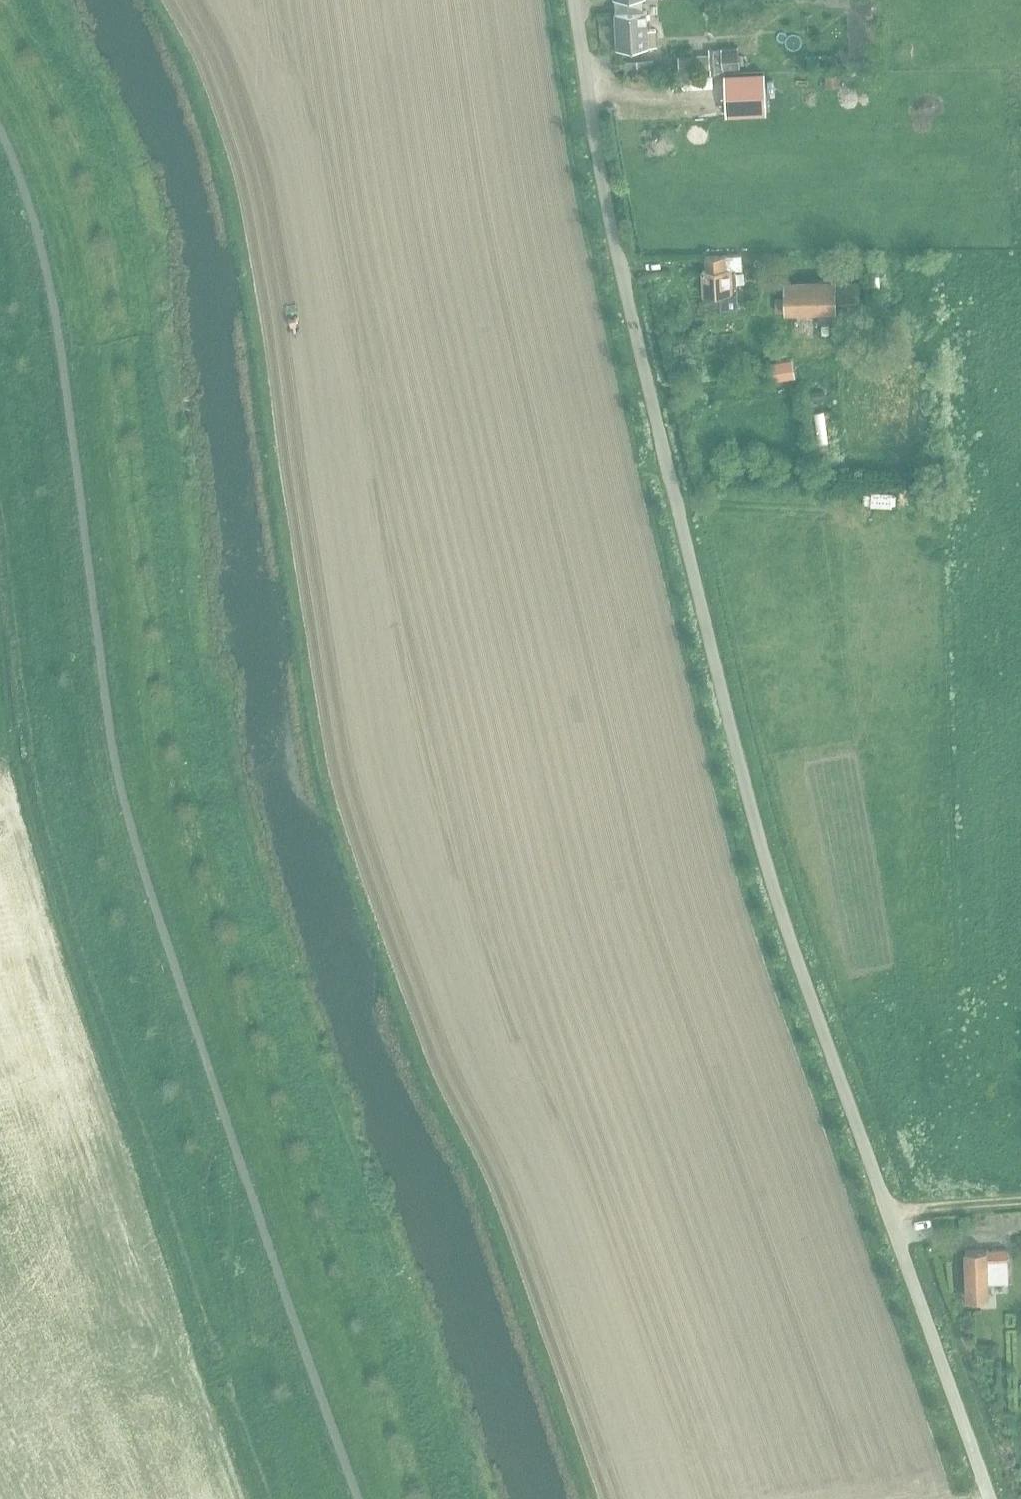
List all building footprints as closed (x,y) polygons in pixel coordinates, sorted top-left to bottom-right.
[(662,9),(615,11),(617,59),(656,57),(655,37),(664,37),(662,9)] [(724,74),(726,114),(766,113),(764,72),(724,74)] [(721,308),(737,307),(736,269),(742,268),(741,254),(705,256),(706,270),(702,270),(703,294),(720,293),(721,308)] [(860,280),(836,280),(836,278),(784,279),(785,297),(775,297),(776,312),(785,312),(785,313),(818,312),(818,323),(834,322),(834,312),(837,312),(837,303),(860,303),(860,280)] [(771,362),(774,381),(796,377),(793,359),(771,362)] [(824,409),(814,411),(818,442),(828,440),(824,409)] [(876,488),(898,488),(898,475),(876,475),(876,488)] [(1006,1248),(965,1250),(966,1276),(967,1298),(988,1297),(987,1281),(1007,1280),(1006,1248)]
